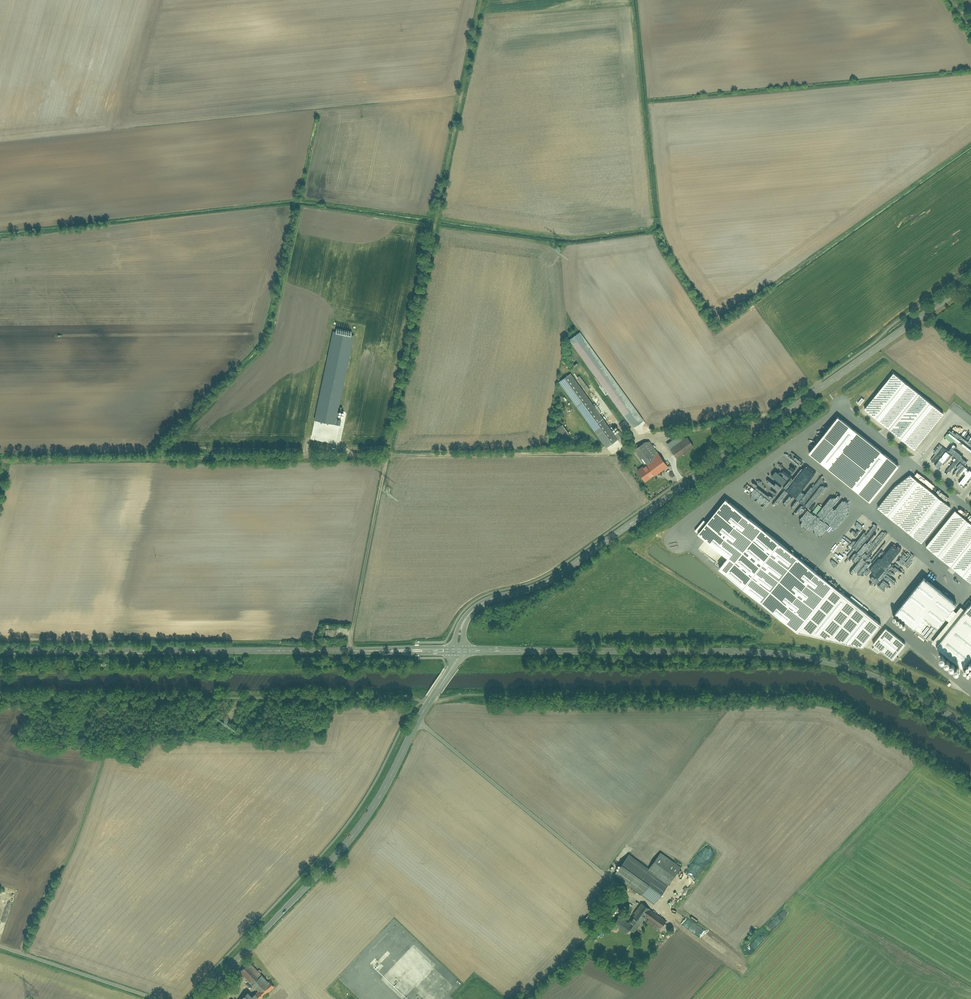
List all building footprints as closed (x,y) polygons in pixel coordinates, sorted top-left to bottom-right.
[(337,331),(333,330),(317,420),(342,424),(342,419),(339,419),(355,334),(354,334),(355,331),(337,328),(337,331)] [(568,340),(632,428),(642,421),(578,333),(568,340)] [(945,412),(894,372),(865,409),(915,449),(945,412)] [(625,434),(620,428),(613,433),(570,374),(558,383),(606,448),(625,434)] [(593,387),(590,384),(588,386),(581,375),(579,376),(588,390),(593,387)] [(901,465),(839,415),(809,452),(871,502),(901,465)] [(561,425),(555,429),(561,439),(568,435),(561,425)] [(929,458),(936,464),(940,466),(945,459),(955,463),(956,460),(959,457),(963,460),(970,463),(970,462),(970,447),(969,446),(963,441),(964,439),(961,436),(962,433),(957,429),(955,428),(942,443),(941,443),(931,453),(929,458)] [(668,447),(676,459),(692,449),(684,436),(668,447)] [(633,470),(643,483),(665,466),(645,440),(632,450),(643,463),(633,470)] [(783,488),(798,466),(795,464),(793,466),(788,463),(788,465),(787,466),(780,462),(775,466),(776,469),(772,470),(771,472),(768,473),(771,480),(773,481),(769,482),(767,484),(772,487),(766,489),(768,495),(750,484),(747,486),(744,491),(747,499),(769,514),(770,516),(785,504),(783,500),(787,499),(789,495),(785,493),(783,488)] [(892,488),(876,508),(920,542),(949,506),(909,474),(892,488)] [(863,647),(882,624),(726,499),(698,533),(728,557),(718,568),(798,632),(863,647)] [(796,528),(810,532),(815,528),(822,521),(823,517),(824,516),(822,514),(823,511),(819,508),(817,510),(813,509),(811,507),(805,506),(802,503),(802,502),(794,500),(778,515),(781,519),(785,515),(789,519),(784,524),(789,525),(791,524),(794,525),(793,527),(796,528)] [(926,545),(970,583),(970,524),(955,511),(926,545)] [(866,518),(854,537),(857,540),(859,536),(864,539),(874,523),(866,518)] [(837,560),(841,563),(838,567),(844,571),(843,572),(844,573),(852,562),(842,554),(837,560)] [(913,569),(915,571),(923,562),(915,555),(912,559),(910,561),(913,564),(912,565),(915,567),(913,569)] [(887,598),(890,599),(892,596),(894,592),(896,590),(898,587),(899,585),(897,585),(898,584),(894,582),(892,580),(894,576),(890,580),(889,579),(890,578),(888,577),(886,580),(885,579),(884,581),(878,588),(877,589),(883,594),(884,595),(887,598)] [(956,603),(923,579),(895,616),(928,641),(956,603)] [(963,614),(955,609),(930,641),(963,668),(967,662),(970,665),(970,604),(963,614)] [(907,644),(886,627),(873,644),(894,660),(907,644)] [(661,853),(650,869),(630,855),(616,874),(656,903),(681,868),(661,853)] [(664,924),(652,915),(653,913),(641,905),(630,921),(620,914),(614,923),(630,934),(634,928),(640,932),(646,923),(659,932),(664,924)] [(590,916),(585,922),(595,929),(599,924),(590,916)] [(269,981),(253,965),(244,974),(259,990),(255,994),(250,989),(241,998),(264,998),(276,986),(270,980),(269,981)]
